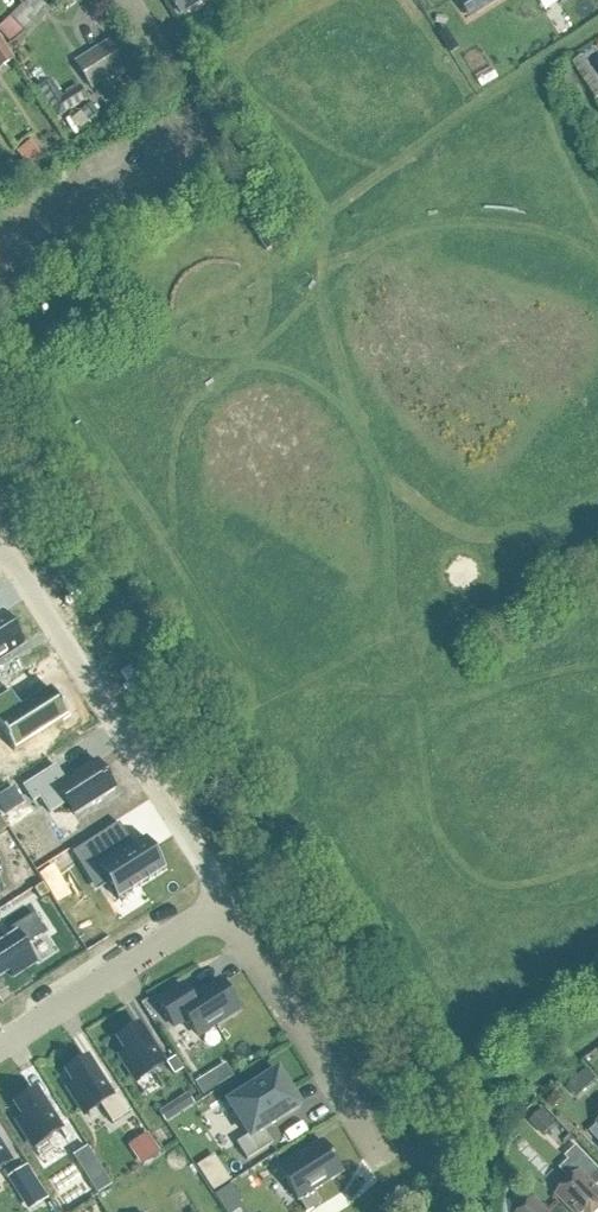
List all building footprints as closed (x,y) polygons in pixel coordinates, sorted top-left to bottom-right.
[(21,6),(9,18),(23,31),(27,35),(50,12),(37,0),(15,0),(21,6)] [(176,13),(196,0),(168,0),(176,13)] [(0,27),(0,34),(10,44),(23,31),(9,18),(0,27)] [(112,38),(73,63),(91,90),(113,76),(116,81),(133,70),(112,38)] [(13,59),(0,40),(0,67),(13,59)] [(597,102),(597,101),(597,78),(584,57),(573,65),(597,102)] [(56,120),(87,101),(79,88),(61,99),(50,82),(37,90),(56,120)] [(92,104),(82,112),(90,122),(100,114),(92,104)] [(17,145),(31,163),(48,149),(34,132),(17,145)] [(250,227),(265,252),(279,243),(264,218),(250,227)] [(23,646),(2,613),(0,614),(0,661),(23,646)] [(0,698),(0,733),(12,753),(68,717),(50,689),(19,709),(9,693),(0,698)] [(55,767),(23,788),(32,803),(39,799),(49,814),(65,804),(74,817),(115,791),(96,761),(64,781),(55,767)] [(0,796),(0,807),(5,815),(23,803),(13,788),(0,796)] [(0,818),(0,836),(9,831),(0,818)] [(115,826),(83,846),(117,901),(165,871),(145,838),(128,849),(115,826)] [(42,884),(33,890),(40,901),(49,895),(42,884)] [(0,947),(0,975),(7,971),(11,977),(35,962),(25,947),(45,933),(33,916),(10,931),(14,938),(0,947)] [(157,1003),(173,1027),(185,1019),(196,1036),(237,1010),(219,982),(191,1001),(182,987),(157,1003)] [(137,1027),(117,1039),(125,1051),(119,1056),(137,1084),(163,1066),(137,1027)] [(86,1059),(66,1072),(74,1084),(67,1088),(84,1116),(99,1106),(111,1125),(130,1113),(117,1093),(111,1097),(86,1059)] [(174,1060),(165,1065),(173,1078),(181,1072),(174,1060)] [(587,1070),(568,1089),(577,1098),(596,1079),(587,1070)] [(262,1131),(299,1107),(276,1073),(227,1104),(248,1137),(236,1144),(246,1161),(272,1145),(262,1131)] [(208,1075),(195,1084),(202,1096),(216,1087),(208,1075)] [(35,1092),(15,1105),(23,1117),(16,1121),(33,1148),(60,1131),(35,1092)] [(187,1095),(176,1102),(183,1113),(194,1106),(187,1095)] [(144,1133),(126,1144),(141,1167),(158,1156),(144,1133)] [(74,1153),(86,1146),(81,1138),(69,1145),(74,1153)] [(305,1211),(309,1211),(321,1204),(313,1192),(341,1174),(321,1142),(277,1169),(305,1211)] [(590,1182),(597,1174),(597,1170),(577,1148),(566,1158),(569,1161),(560,1170),(572,1182),(557,1196),(572,1211),(597,1211),(597,1191),(590,1182)] [(9,1164),(0,1150),(0,1170),(9,1164)] [(97,1162),(82,1171),(98,1195),(112,1186),(97,1162)] [(26,1167),(10,1177),(23,1198),(39,1187),(26,1167)] [(221,1168),(205,1179),(213,1191),(229,1181),(221,1168)] [(214,1196),(224,1211),(226,1211),(241,1203),(230,1186),(214,1196)] [(536,1200),(523,1211),(548,1211),(536,1200)]
